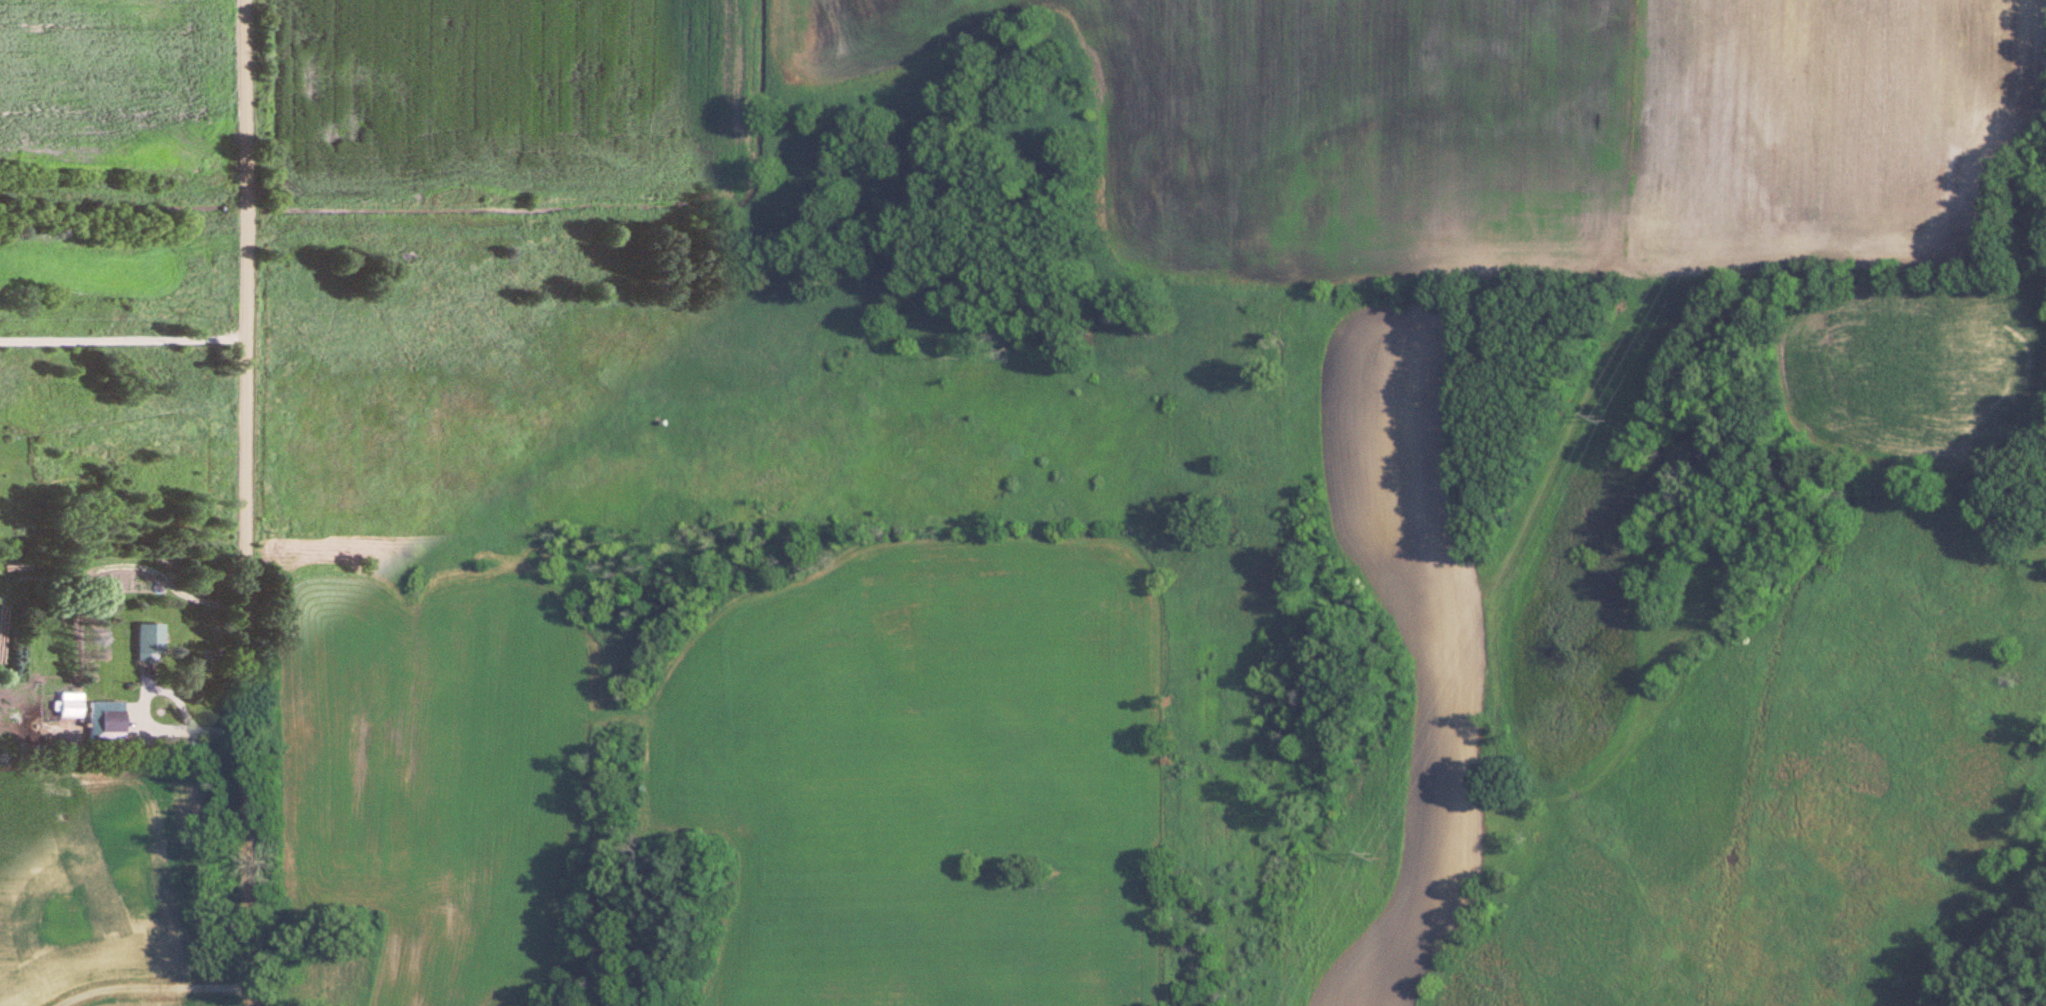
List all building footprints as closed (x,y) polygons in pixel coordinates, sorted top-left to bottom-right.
[(158,651),(158,622),(132,622),(132,660),(153,660),(153,651),(158,651)] [(76,692),(55,692),(55,717),(76,717),(76,692)] [(118,739),(118,701),(86,701),(86,739),(118,739)]
